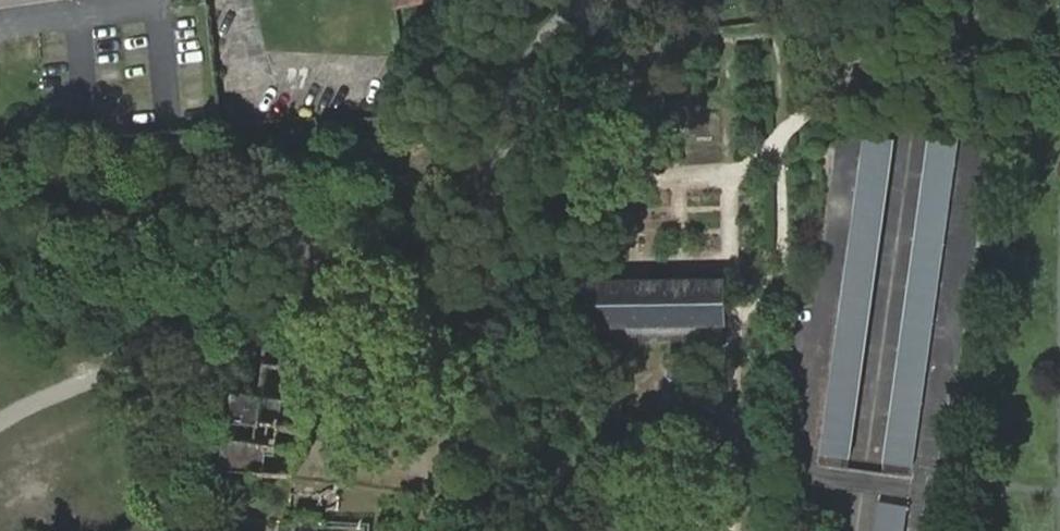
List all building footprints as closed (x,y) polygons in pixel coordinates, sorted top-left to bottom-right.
[(395,8),(407,6),(405,0),(393,0),(395,8)] [(929,127),(882,462),(913,466),(959,132),(929,127)] [(864,135),(819,454),(850,458),(893,140),(864,135)] [(586,280),(587,324),(725,325),(725,278),(586,280)] [(907,506),(887,503),(877,502),(873,530),(904,530),(907,506)]
